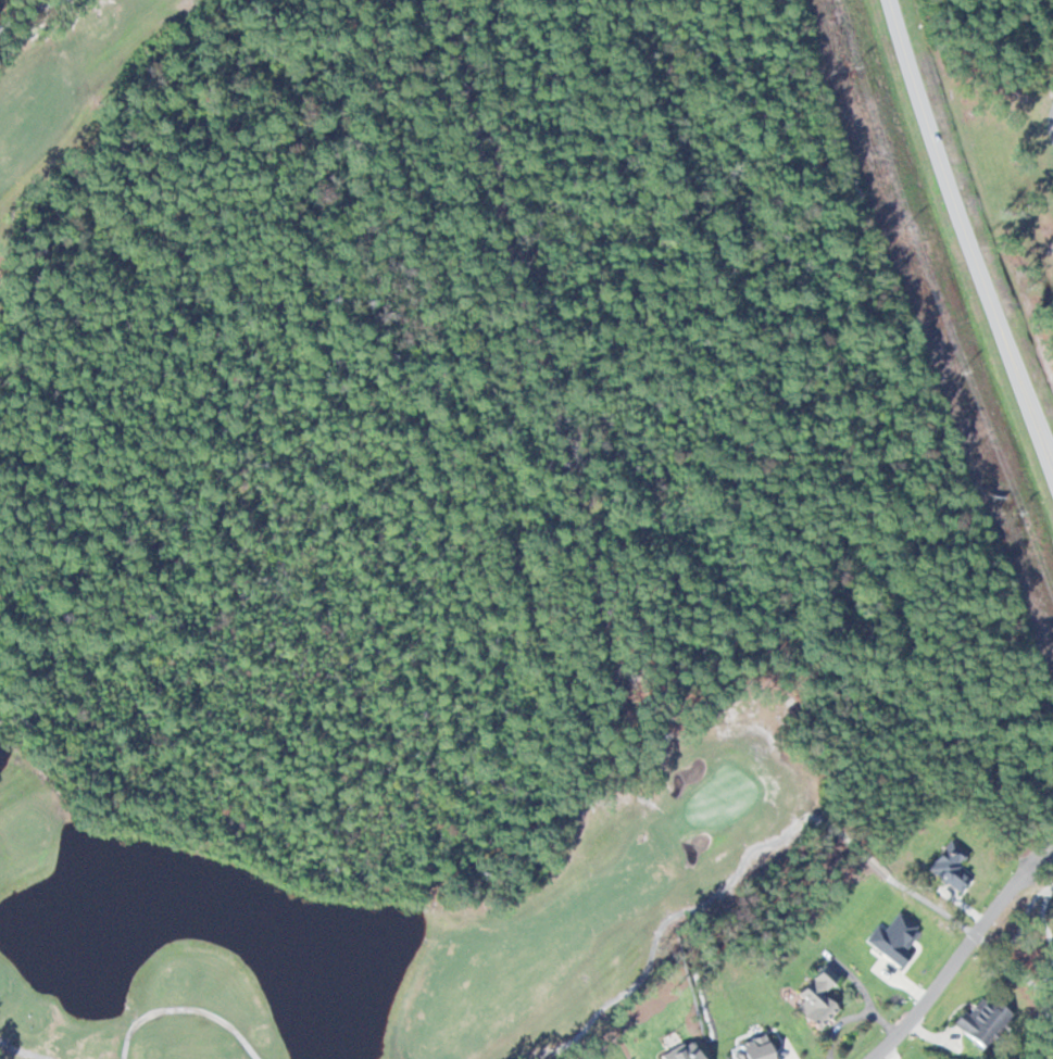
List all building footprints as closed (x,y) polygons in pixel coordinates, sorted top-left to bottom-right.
[(968,853),(952,840),(929,867),(961,893),(973,878),(958,865),(968,853)] [(819,1030),(839,1009),(823,993),(838,977),(826,965),(790,1002),(819,1030)] [(971,1013),(962,1008),(952,1024),(989,1046),(1011,1010),(983,993),(971,1013)] [(735,1058),(778,1058),(771,1038),(732,1050),(735,1058)]
